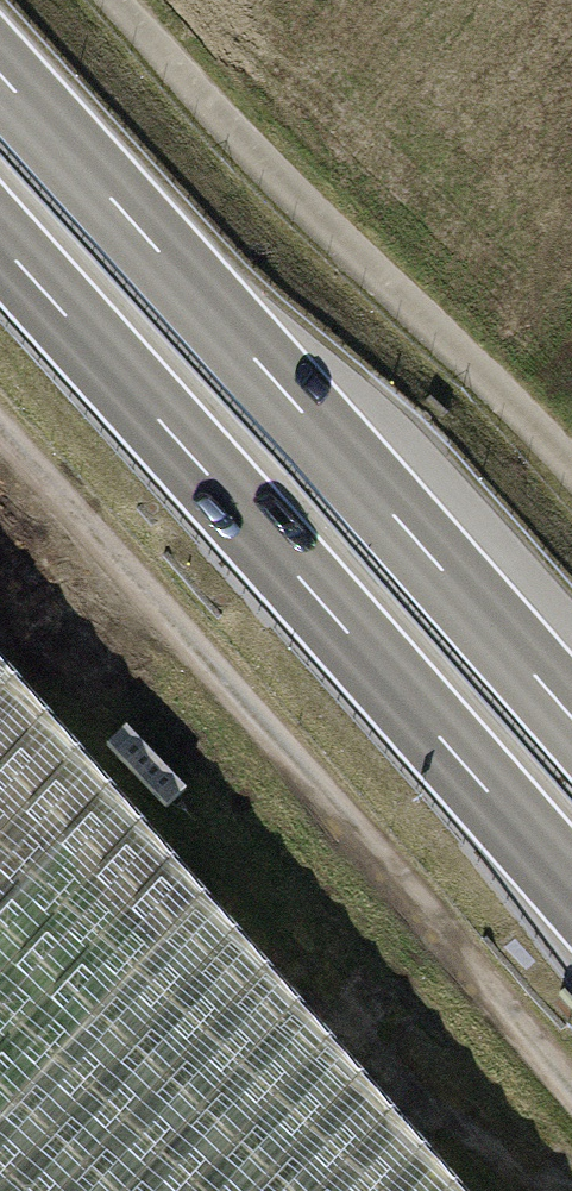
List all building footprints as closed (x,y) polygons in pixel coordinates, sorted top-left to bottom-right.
[(0,667),(0,1190),(461,1190),(0,667)]
